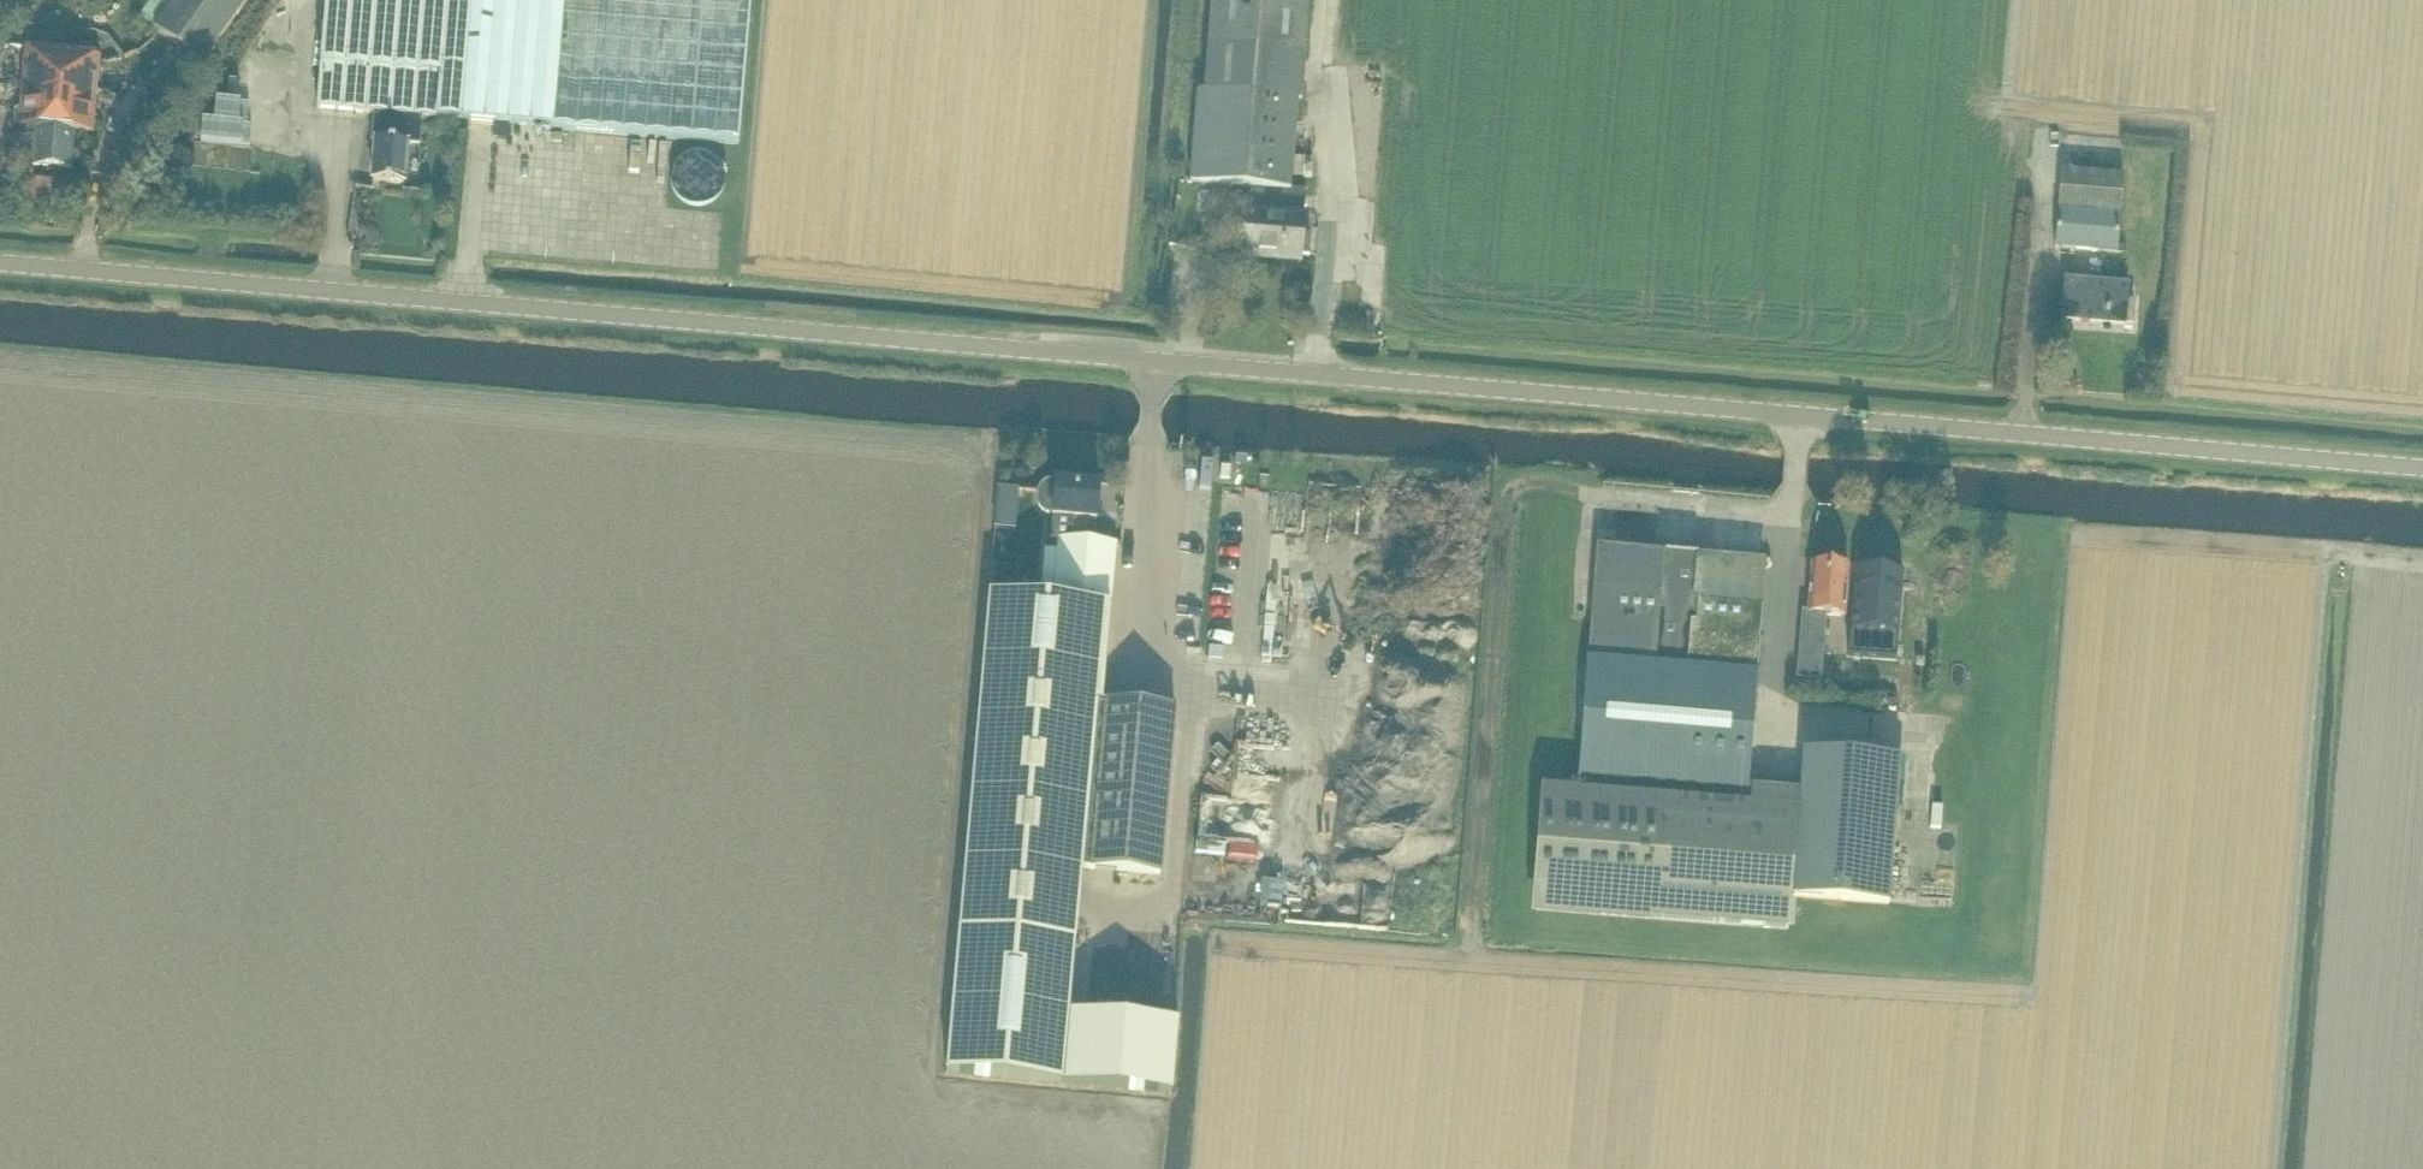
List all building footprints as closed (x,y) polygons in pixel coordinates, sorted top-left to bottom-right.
[(157,32),(203,66),(250,0),(179,0),(157,32)] [(752,0),(327,0),(317,110),(376,115),(398,117),(422,119),(740,145),(752,0)] [(1309,0),(1212,0),(1205,93),(1200,93),(1193,183),(1251,189),(1249,211),(1241,211),(1238,259),(1257,260),(1258,254),(1302,258),(1307,194),(1293,192),(1299,101),(1301,101),(1309,0)] [(78,56),(79,52),(26,48),(20,129),(21,129),(20,138),(36,139),(33,169),(74,172),(77,133),(94,135),(100,59),(78,56)] [(291,135),(295,50),(263,49),(262,70),(244,69),(243,91),(235,90),(234,112),(215,111),(214,131),(291,135)] [(422,119),(398,117),(376,115),(374,142),(378,142),(375,183),(405,185),(408,145),(420,146),(422,119)] [(2117,255),(2123,176),(2062,172),(2056,250),(2117,255)] [(2128,303),(2129,285),(2064,280),(2060,322),(2126,328),(2126,325),(2133,326),(2135,303),(2128,303)] [(1295,505),(1336,512),(1341,483),(1299,477),(1295,505)] [(970,819),(960,933),(1076,943),(1077,929),(1082,869),(1097,871),(1160,876),(1165,819),(1175,709),(1154,707),(1104,702),(1106,679),(1117,545),(1094,543),(1096,522),(1098,522),(1102,485),(1058,481),(1057,484),(1052,484),(1047,485),(1042,489),(1039,494),(1038,503),(1040,508),(1043,512),(1049,515),(1054,515),(1052,539),(1060,540),(1059,551),(1045,550),(1041,599),(1009,597),(990,595),(970,819)] [(1663,551),(1663,555),(1599,550),(1590,658),(1588,658),(1578,793),(1546,790),(1537,911),(1788,931),(1791,898),(1889,906),(1896,819),(1901,759),(1805,751),(1801,802),(1751,798),(1751,806),(1747,806),(1758,672),(1756,672),(1764,563),(1699,558),(1699,554),(1663,551)] [(1845,569),(1843,565),(1832,564),(1829,568),(1813,567),(1809,614),(1803,613),(1797,679),(1821,681),(1826,617),(1845,618),(1848,569),(1845,569)] [(1859,658),(1909,663),(1916,575),(1865,571),(1859,658)] [(1329,630),(1330,608),(1291,606),(1289,628),(1329,630)]
